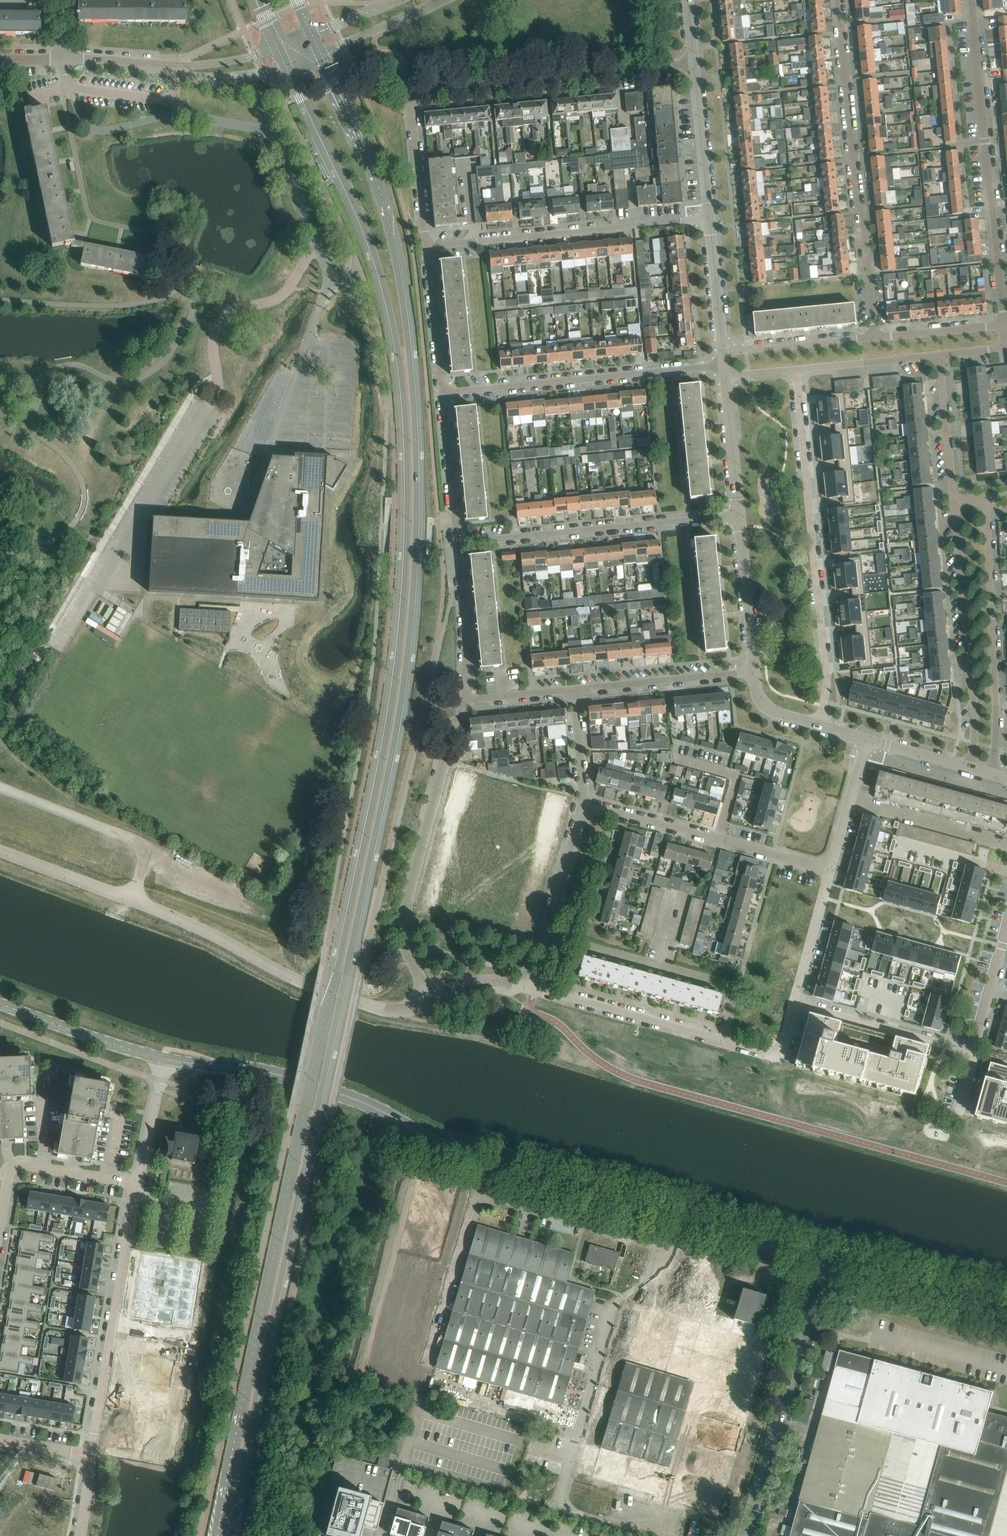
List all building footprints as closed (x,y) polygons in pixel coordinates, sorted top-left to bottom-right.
[(186,1),(185,1),(185,3),(80,3),(80,0),(79,13),(77,13),(77,15),(79,15),(79,18),(78,18),(78,21),(186,22),(186,1)] [(823,0),(803,0),(803,4),(804,11),(804,10),(811,10),(811,9),(824,8),(823,0)] [(875,0),(856,0),(857,9),(869,8),(877,7),(877,2),(876,2),(875,0)] [(961,0),(954,0),(950,0),(950,1),(938,2),(939,14),(923,15),(924,24),(945,22),(944,15),(962,14),(961,0)] [(985,11),(1005,9),(1004,2),(1006,1),(1006,0),(984,0),(985,11)] [(741,10),(741,4),(720,6),(722,19),(735,17),(742,17),(742,16),(742,10),(741,10)] [(825,20),(824,8),(811,9),(811,10),(812,21),(825,20)] [(869,8),(857,9),(858,21),(871,20),(878,19),(877,13),(870,14),(869,8)] [(40,13),(39,13),(0,12),(0,34),(40,34),(40,13)] [(915,14),(907,15),(908,26),(916,26),(915,14)] [(999,17),(1001,42),(1006,42),(1006,16),(999,17)] [(743,28),(742,17),(735,17),(722,19),(723,30),(736,29),(743,28)] [(826,32),(825,20),(812,21),(806,22),(808,34),(813,33),(826,32)] [(905,34),(904,23),(878,25),(879,30),(881,30),(881,32),(899,31),(899,35),(905,34)] [(879,30),(878,25),(859,27),(860,39),(872,38),(882,37),(881,32),(881,30),(879,30)] [(921,27),(913,28),(908,29),(910,41),(909,41),(910,45),(915,45),(915,40),(916,40),(915,35),(922,34),(921,27)] [(947,42),(945,27),(929,29),(930,44),(936,43),(947,42)] [(737,41),(736,29),(723,30),(724,42),(737,41)] [(824,49),(822,36),(810,38),(803,38),(782,41),(777,41),(778,48),(783,48),(799,46),(799,51),(811,50),(824,49)] [(873,50),(872,38),(860,39),(861,51),(873,50)] [(775,41),(767,42),(768,54),(777,53),(775,41)] [(948,56),(947,42),(936,43),(930,44),(931,58),(937,57),(948,56)] [(759,49),(759,43),(750,44),(743,45),(743,44),(730,46),(732,58),(745,56),(744,51),(759,49)] [(825,60),(824,49),(811,50),(812,62),(825,60)] [(875,62),(873,50),(861,51),(862,63),(875,62)] [(777,56),(777,53),(768,54),(770,66),(772,66),(779,65),(780,65),(779,56),(777,56)] [(746,68),(745,56),(732,58),(733,70),(746,68)] [(950,70),(948,56),(937,57),(939,71),(950,70)] [(826,72),(825,60),(812,62),(806,62),(799,63),(792,64),(793,70),(813,68),(813,73),(826,72)] [(876,74),(875,62),(862,63),(863,75),(876,74)] [(759,68),(759,67),(752,67),(746,68),(733,70),(734,81),(747,80),(747,81),(755,80),(754,68),(759,68)] [(951,85),(950,70),(939,71),(940,86),(951,85)] [(827,84),(826,72),(813,73),(815,85),(827,84)] [(761,91),(761,85),(748,86),(747,81),(747,80),(734,81),(735,93),(761,91)] [(864,81),(865,93),(878,92),(876,80),(864,81)] [(952,98),(951,85),(940,86),(933,86),(934,100),(942,100),(952,98)] [(922,96),(922,93),(922,88),(921,88),(921,87),(914,88),(916,102),(921,102),(927,101),(927,96),(922,96)] [(829,100),(828,88),(815,90),(816,102),(829,100)] [(669,89),(665,89),(652,90),(624,94),(626,113),(646,111),(646,116),(634,118),(637,140),(637,143),(649,142),(648,130),(673,127),(669,89)] [(879,104),(878,92),(865,93),(866,105),(879,104)] [(618,109),(616,94),(603,95),(605,110),(618,109)] [(605,110),(603,95),(590,96),(592,112),(605,110)] [(592,112),(590,96),(577,98),(579,113),(592,112)] [(749,96),(746,96),(736,97),(737,109),(750,108),(749,96)] [(580,120),(579,113),(577,98),(564,99),(566,121),(570,121),(579,120),(580,120)] [(954,113),(952,98),(942,100),(943,114),(954,113)] [(566,121),(564,99),(551,100),(553,122),(562,121),(566,121)] [(830,112),(829,100),(816,102),(818,113),(830,112)] [(549,123),(546,101),(533,102),(535,117),(535,121),(540,120),(540,124),(549,123)] [(535,117),(533,102),(520,103),(521,119),(535,117)] [(522,126),(521,119),(520,103),(507,105),(509,127),(512,127),(522,126)] [(868,117),(880,116),(879,104),(866,105),(868,117)] [(509,127),(507,105),(494,106),(495,121),(502,120),(503,128),(506,127),(509,127)] [(491,121),(489,106),(476,108),(478,130),(481,129),(485,129),(484,122),(491,121)] [(31,110),(24,112),(52,247),(70,243),(72,243),(72,242),(45,115),(48,114),(47,107),(31,111),(31,110)] [(478,130),(476,108),(463,109),(464,124),(472,123),(472,130),(475,130),(478,130)] [(751,114),(750,108),(737,109),(738,121),(751,120),(758,120),(757,113),(751,114)] [(464,124),(463,109),(450,110),(452,130),(465,129),(464,124)] [(452,130),(450,110),(437,112),(438,126),(440,126),(443,126),(444,140),(453,139),(452,130)] [(438,126),(437,112),(424,113),(425,128),(433,127),(434,133),(440,132),(440,126),(438,126)] [(831,124),(830,112),(818,113),(819,125),(831,124)] [(916,124),(914,112),(901,113),(902,121),(911,120),(911,124),(915,124),(916,124)] [(955,127),(954,113),(943,114),(944,128),(955,127)] [(886,115),(880,116),(868,117),(869,129),(887,127),(886,115)] [(784,129),(783,119),(776,120),(777,129),(775,130),(784,129)] [(752,124),(751,120),(738,121),(739,133),(752,132),(756,132),(755,124),(752,124)] [(571,129),(570,121),(566,121),(562,121),(563,130),(571,129)] [(832,136),(831,124),(819,125),(819,131),(812,132),(812,138),(832,136)] [(916,132),(915,124),(911,124),(908,125),(909,136),(911,136),(917,136),(916,132)] [(888,131),(892,131),(891,126),(887,127),(869,129),(870,140),(882,139),(882,140),(889,139),(888,131)] [(677,165),(673,127),(648,130),(649,142),(637,143),(637,140),(630,141),(630,150),(611,152),(612,154),(613,170),(613,175),(624,174),(623,170),(634,169),(651,166),(651,168),(677,165)] [(957,141),(955,127),(944,128),(937,129),(938,136),(945,136),(946,142),(957,141)] [(628,128),(609,130),(609,132),(610,140),(611,152),(630,150),(630,141),(628,128)] [(786,129),(787,141),(801,139),(800,128),(786,129)] [(571,138),(571,129),(563,130),(564,139),(571,138)] [(785,139),(784,129),(775,130),(776,140),(785,139)] [(925,143),(924,130),(918,131),(919,136),(921,149),(933,148),(932,142),(925,143)] [(753,137),(752,132),(739,133),(740,145),(761,143),(760,137),(753,137)] [(834,148),(832,136),(812,138),(807,138),(807,145),(814,144),(813,138),(820,137),(821,149),(834,148)] [(883,145),(882,140),(882,139),(870,140),(871,152),(884,151),(891,150),(897,150),(896,144),(883,145)] [(778,141),(779,152),(779,153),(786,153),(786,151),(785,141),(778,141)] [(762,155),(761,143),(740,145),(742,157),(755,155),(762,155)] [(454,148),(455,156),(468,155),(467,147),(454,148)] [(835,160),(834,148),(821,149),(822,154),(816,155),(816,161),(822,161),(835,160)] [(958,151),(946,152),(948,167),(959,166),(958,151)] [(526,163),(525,152),(514,153),(515,164),(526,163)] [(787,165),(786,153),(779,153),(779,161),(773,162),(774,166),(787,165)] [(613,170),(612,154),(596,156),(597,164),(604,163),(605,171),(613,170)] [(755,160),(755,155),(742,157),(743,169),(756,168),(763,167),(766,167),(765,159),(755,160)] [(597,164),(596,156),(577,158),(579,172),(587,172),(587,165),(597,164)] [(892,163),(892,156),(885,157),(872,158),(873,171),(893,169),(892,163)] [(429,161),(428,161),(435,227),(456,225),(467,224),(467,217),(460,218),(454,158),(438,160),(429,161)] [(579,172),(577,158),(570,159),(570,163),(571,173),(579,172)] [(527,163),(515,164),(511,165),(512,174),(519,173),(519,177),(529,176),(528,169),(527,163)] [(836,176),(835,164),(822,165),(823,177),(836,176)] [(680,203),(677,165),(651,168),(651,166),(634,169),(638,207),(656,205),(656,206),(680,203)] [(495,176),(494,166),(482,167),(477,168),(477,174),(478,177),(495,176)] [(961,180),(959,166),(948,167),(948,173),(943,174),(944,182),(949,181),(961,180)] [(929,169),(927,169),(927,168),(922,169),(923,175),(924,184),(930,183),(930,180),(930,177),(929,169)] [(894,180),(893,169),(873,171),(874,182),(894,180)] [(756,172),(753,172),(743,173),(744,185),(757,184),(756,172)] [(625,186),(624,174),(613,175),(615,187),(625,186)] [(501,175),(495,176),(496,185),(496,188),(499,221),(512,220),(511,210),(511,205),(504,205),(502,185),(501,175)] [(838,188),(836,176),(823,177),(825,189),(838,188)] [(895,187),(894,180),(874,182),(875,194),(888,193),(888,187),(895,187)] [(962,194),(961,180),(949,181),(951,195),(962,194)] [(600,211),(598,196),(597,184),(587,185),(588,192),(592,191),(593,197),(585,198),(587,212),(600,211)] [(759,196),(757,184),(744,185),(746,197),(759,196)] [(625,189),(625,186),(615,187),(617,209),(629,208),(627,189),(625,189)] [(492,198),(484,199),(486,222),(499,221),(496,188),(491,188),(492,198)] [(839,200),(838,188),(825,189),(818,190),(819,196),(825,196),(826,201),(839,200)] [(555,189),(547,190),(548,199),(551,198),(553,216),(567,214),(564,193),(556,194),(555,189)] [(896,192),(888,193),(875,194),(877,206),(897,204),(896,192)] [(531,194),(531,198),(531,203),(533,218),(546,216),(544,193),(531,194)] [(574,193),(564,193),(567,214),(580,213),(578,196),(574,196),(574,193)] [(962,194),(951,195),(930,197),(930,198),(925,198),(927,218),(940,216),(939,204),(951,203),(952,210),(963,209),(962,194)] [(613,210),(612,200),(612,195),(598,196),(600,211),(613,210)] [(760,208),(759,196),(746,197),(747,209),(760,208)] [(533,218),(531,203),(531,198),(523,199),(523,204),(518,204),(520,219),(533,218)] [(840,212),(839,200),(826,201),(827,213),(840,212)] [(761,220),(760,208),(747,209),(748,221),(761,220)] [(890,211),(887,211),(877,212),(878,224),(891,223),(890,211)] [(846,227),(844,215),(832,217),(824,217),(825,230),(832,229),(846,227)] [(928,231),(950,229),(949,217),(927,219),(928,231)] [(979,231),(978,219),(954,221),(952,222),(953,228),(958,228),(959,233),(966,232),(979,231)] [(892,235),(891,223),(878,224),(880,236),(892,235)] [(761,224),(758,224),(748,225),(750,237),(762,236),(761,224)] [(847,239),(846,227),(832,229),(833,234),(823,235),(824,241),(847,239)] [(980,244),(979,231),(966,232),(967,239),(961,240),(960,239),(955,240),(955,246),(980,244)] [(892,235),(880,236),(881,248),(894,247),(892,235)] [(684,241),(683,236),(668,238),(669,250),(683,249),(682,242),(684,241)] [(764,248),(762,236),(750,237),(751,249),(764,248)] [(633,259),(632,248),(631,238),(626,239),(626,240),(619,240),(621,255),(627,255),(628,260),(633,259)] [(847,245),(847,239),(824,241),(815,242),(816,249),(828,248),(828,254),(835,253),(848,252),(848,250),(850,250),(850,244),(847,245)] [(74,241),(72,242),(72,243),(70,243),(71,246),(84,249),(81,265),(147,278),(151,257),(150,257),(85,244),(75,242),(74,240),(74,241)] [(609,256),(607,240),(602,241),(602,242),(595,243),(597,258),(609,256)] [(621,255),(619,240),(612,241),(612,240),(607,240),(609,256),(621,255)] [(645,253),(644,240),(635,241),(637,254),(644,253),(645,253)] [(597,258),(595,243),(588,243),(588,242),(583,243),(585,259),(597,258)] [(585,259),(583,243),(579,243),(579,244),(572,245),(573,260),(585,259)] [(980,244),(955,246),(951,246),(952,253),(968,251),(969,263),(982,262),(980,244)] [(561,261),(560,245),(555,245),(555,247),(548,247),(550,267),(562,266),(561,261)] [(573,260),(572,245),(564,246),(564,245),(560,245),(561,261),(573,260)] [(780,254),(795,253),(795,250),(794,245),(780,247),(780,254)] [(539,270),(536,247),(532,248),(532,249),(524,250),(527,271),(527,272),(539,270)] [(550,267),(548,247),(541,248),(541,247),(536,247),(539,270),(550,269),(550,267)] [(772,259),(771,248),(771,247),(764,248),(751,249),(752,261),(765,259),(772,259)] [(895,258),(894,247),(881,248),(882,260),(895,258)] [(527,271),(524,250),(517,250),(517,249),(512,250),(514,266),(515,272),(527,271)] [(684,256),(683,249),(669,250),(659,252),(661,264),(670,263),(686,261),(685,256),(684,256)] [(514,266),(512,250),(508,250),(508,251),(501,252),(502,267),(514,266)] [(503,273),(502,267),(501,252),(494,253),(494,252),(489,252),(491,274),(503,273)] [(849,263),(848,252),(835,253),(836,265),(849,263)] [(645,261),(644,253),(637,254),(637,262),(638,266),(645,266),(645,261)] [(902,258),(895,258),(882,260),(883,272),(903,270),(902,258)] [(463,297),(460,259),(439,262),(441,262),(444,299),(463,297)] [(766,271),(765,259),(752,261),(753,273),(766,271)] [(686,266),(686,261),(670,263),(672,275),(686,273),(685,266),(686,266)] [(850,275),(849,263),(836,265),(830,265),(829,265),(829,271),(836,271),(837,276),(850,275)] [(645,270),(645,266),(638,266),(639,279),(650,277),(649,273),(645,273),(644,270),(645,270)] [(801,280),(811,279),(810,267),(800,267),(801,280)] [(968,267),(960,268),(960,274),(961,276),(969,275),(968,267)] [(790,269),(791,281),(799,280),(798,269),(790,269)] [(774,283),(773,271),(772,271),(766,271),(753,273),(754,285),(774,283)] [(686,281),(686,273),(672,275),(672,282),(666,282),(667,288),(688,286),(688,281),(686,281)] [(883,275),(885,287),(889,287),(888,281),(896,280),(895,274),(883,275)] [(650,278),(650,277),(639,279),(640,291),(651,290),(649,278),(650,278)] [(689,290),(688,286),(667,288),(668,294),(673,293),(674,299),(688,298),(687,290),(689,290)] [(601,298),(600,287),(588,288),(588,292),(589,299),(601,298)] [(613,297),(612,289),(600,291),(600,287),(601,298),(613,297)] [(636,287),(624,288),(625,296),(637,294),(636,287)] [(624,288),(612,289),(613,297),(625,296),(624,288)] [(652,302),(651,290),(640,291),(641,303),(652,302)] [(582,292),(577,293),(577,300),(583,300),(589,299),(588,292),(582,292)] [(985,292),(980,292),(973,293),(974,300),(975,313),(987,312),(985,292)] [(569,294),(565,294),(565,302),(570,301),(577,300),(577,293),(569,294)] [(975,313),(974,300),(973,293),(961,294),(961,295),(962,295),(963,301),(962,301),(963,314),(975,313)] [(530,305),(529,294),(521,295),(521,299),(517,299),(517,306),(522,305),(530,304),(530,305)] [(542,304),(541,297),(537,297),(537,294),(529,295),(529,294),(530,305),(542,304)] [(565,302),(565,294),(553,295),(553,303),(565,302)] [(553,303),(553,295),(541,297),(542,304),(553,303)] [(912,319),(910,298),(910,295),(909,295),(905,296),(905,300),(898,301),(899,308),(900,320),(912,319)] [(467,334),(463,297),(444,299),(448,336),(467,334)] [(922,297),(916,298),(910,298),(912,319),(924,318),(922,305),(922,297)] [(689,305),(688,298),(674,299),(669,300),(670,312),(691,310),(690,305),(689,305)] [(506,307),(505,300),(498,301),(498,299),(493,299),(494,308),(506,307)] [(637,299),(633,299),(626,300),(626,308),(626,309),(638,308),(638,306),(637,299)] [(626,300),(613,301),(614,309),(626,308),(626,300)] [(613,301),(602,302),(603,310),(614,309),(613,301)] [(963,314),(962,301),(950,303),(951,315),(963,314)] [(650,302),(651,302),(652,302),(641,303),(642,315),(650,314),(651,314),(650,302)] [(951,315),(950,303),(938,304),(939,317),(951,315)] [(578,304),(570,305),(566,305),(567,313),(579,312),(578,304)] [(936,317),(935,307),(935,304),(922,305),(924,318),(936,317)] [(567,313),(566,305),(554,307),(555,314),(567,313)] [(855,305),(822,309),(824,328),(857,324),(857,327),(858,327),(855,305)] [(555,314),(554,307),(542,308),(543,315),(555,314)] [(900,320),(899,308),(887,309),(888,322),(900,320)] [(822,309),(788,312),(790,331),(824,328),(822,309)] [(691,315),(691,310),(670,312),(671,318),(676,317),(677,324),(691,322),(690,315),(691,315)] [(788,312),(755,315),(757,333),(757,337),(758,337),(757,334),(790,331),(788,312)] [(651,327),(650,314),(642,315),(644,327),(651,327)] [(691,330),(691,322),(677,324),(669,325),(670,330),(672,330),(673,337),(693,334),(693,330),(691,330)] [(643,355),(641,345),(640,330),(628,332),(629,335),(629,340),(631,355),(637,354),(638,355),(643,355)] [(471,372),(467,334),(448,336),(452,373),(450,373),(450,374),(471,372)] [(694,339),(693,334),(673,337),(673,342),(679,342),(679,348),(693,347),(692,339),(694,339)] [(631,355),(629,340),(629,335),(616,336),(617,341),(619,357),(623,357),(623,355),(631,355)] [(583,359),(582,344),(581,338),(569,340),(570,346),(571,362),(576,361),(576,360),(583,359)] [(655,339),(652,339),(645,340),(647,354),(657,353),(655,339)] [(571,362),(570,346),(569,340),(557,341),(558,347),(559,362),(567,361),(567,362),(571,362)] [(548,364),(546,348),(542,348),(541,341),(534,342),(534,349),(536,364),(543,363),(543,364),(548,364)] [(619,357),(617,341),(605,342),(607,357),(614,356),(614,357),(619,357)] [(607,357),(605,342),(594,343),(595,359),(600,359),(600,358),(607,357)] [(595,359),(594,343),(582,344),(583,359),(590,359),(590,360),(595,359)] [(512,366),(511,352),(510,346),(498,348),(500,369),(505,368),(505,367),(512,366)] [(559,362),(558,347),(546,348),(548,364),(552,364),(552,362),(559,362)] [(536,364),(534,349),(523,350),(524,366),(529,366),(529,365),(536,364)] [(524,366),(523,350),(511,352),(512,366),(519,366),(520,367),(524,366)] [(994,367),(994,374),(995,379),(1006,378),(1006,366),(994,367)] [(986,375),(986,368),(967,369),(967,378),(969,378),(970,382),(991,380),(995,379),(994,374),(986,375)] [(992,393),(991,380),(970,382),(970,386),(968,387),(969,395),(988,393),(992,393)] [(700,384),(679,386),(683,424),(702,422),(698,385),(700,385),(700,384)] [(923,384),(904,386),(905,398),(922,397),(922,392),(924,392),(923,384)] [(646,404),(644,390),(632,391),(633,405),(646,404)] [(633,405),(632,391),(619,392),(619,394),(620,406),(621,408),(621,412),(634,411),(633,405)] [(832,400),(818,402),(819,414),(846,411),(844,393),(832,394),(832,400)] [(989,405),(988,393),(969,395),(970,403),(972,402),(972,407),(989,405)] [(620,406),(619,394),(607,396),(608,409),(621,408),(620,406)] [(608,409),(607,396),(593,397),(595,411),(596,418),(596,419),(602,418),(601,410),(608,409)] [(595,411),(593,397),(581,398),(584,419),(596,418),(595,411)] [(922,397),(905,398),(906,411),(925,409),(925,401),(923,401),(922,397)] [(584,419),(581,398),(569,399),(570,413),(571,421),(584,419)] [(570,413),(569,399),(556,401),(558,414),(570,413)] [(545,416),(544,402),(544,400),(531,401),(532,415),(533,422),(546,420),(545,416)] [(532,415),(531,401),(518,402),(520,417),(532,415)] [(558,414),(556,401),(544,402),(545,416),(558,414)] [(520,417),(518,402),(505,404),(508,426),(514,425),(513,417),(520,417)] [(991,418),(989,405),(972,407),(973,411),(971,412),(972,420),(991,418)] [(478,444),(475,407),(453,409),(453,410),(456,409),(459,446),(478,444)] [(925,409),(906,411),(908,423),(925,422),(924,417),(926,417),(925,409)] [(846,411),(819,414),(821,426),(835,424),(836,430),(848,429),(846,411)] [(608,417),(611,441),(612,450),(617,450),(615,431),(616,431),(614,416),(608,417)] [(856,421),(857,428),(870,426),(870,419),(856,421)] [(702,422),(683,424),(686,461),(705,459),(702,422)] [(925,422),(908,423),(909,436),(928,434),(927,426),(925,426),(925,422)] [(992,435),(991,422),(972,424),(973,432),(975,432),(975,436),(992,435)] [(822,440),(820,440),(821,446),(823,446),(823,450),(850,447),(848,429),(836,430),(836,437),(822,438),(822,440)] [(928,434),(909,436),(910,448),(927,447),(927,442),(929,442),(928,434)] [(994,447),(992,435),(975,436),(976,441),(974,441),(975,449),(994,447)] [(634,439),(624,440),(624,445),(625,445),(626,449),(635,448),(634,439)] [(649,439),(644,439),(637,440),(637,447),(650,446),(649,439)] [(612,450),(611,441),(598,443),(599,444),(598,444),(598,448),(600,448),(600,451),(612,450)] [(574,454),(572,443),(561,444),(561,447),(562,455),(569,454),(569,457),(574,457),(575,457),(575,454),(574,454)] [(587,453),(586,444),(579,444),(579,445),(574,445),(573,443),(572,443),(574,454),(575,454),(575,457),(581,456),(580,454),(587,453)] [(598,448),(598,444),(599,444),(598,443),(586,444),(587,453),(600,451),(600,448),(598,448)] [(482,482),(478,444),(459,446),(463,484),(482,482)] [(550,456),(549,452),(548,452),(547,449),(548,449),(548,448),(548,447),(535,449),(536,458),(549,457),(549,456),(550,456)] [(562,455),(561,447),(548,448),(548,449),(547,449),(548,452),(549,452),(550,456),(549,456),(549,457),(562,455)] [(850,447),(823,450),(824,462),(839,460),(839,467),(852,466),(850,447)] [(927,447),(910,448),(911,461),(930,459),(930,451),(928,451),(927,447)] [(995,460),(994,447),(975,449),(975,457),(977,457),(978,461),(995,460)] [(536,458),(535,449),(523,450),(523,451),(524,459),(536,458)] [(651,449),(637,450),(638,454),(639,454),(639,457),(651,456),(651,449)] [(524,459),(523,451),(518,452),(518,455),(512,456),(512,460),(524,459)] [(625,451),(612,453),(612,456),(614,456),(614,460),(613,460),(613,461),(626,460),(625,451)] [(600,454),(593,455),(587,456),(587,459),(589,459),(589,463),(593,462),(594,465),(601,464),(600,454)] [(299,457),(271,456),(247,526),(239,525),(239,523),(152,518),(149,592),(318,601),(324,485),(333,489),(347,467),(337,461),(333,461),(334,457),(299,455),(299,457)] [(575,464),(574,457),(569,457),(561,458),(562,462),(564,462),(564,466),(575,464)] [(564,466),(564,462),(562,462),(561,458),(550,459),(550,467),(564,466)] [(705,459),(686,461),(690,499),(711,497),(711,496),(709,496),(705,459)] [(911,461),(901,462),(902,469),(902,474),(913,473),(930,472),(929,467),(931,467),(930,459),(911,461)] [(538,467),(538,464),(537,464),(536,460),(524,462),(525,470),(532,470),(532,468),(538,467)] [(996,472),(995,460),(978,461),(978,466),(976,466),(977,474),(996,472)] [(840,473),(826,475),(827,487),(854,484),(852,466),(839,467),(840,473)] [(930,472),(913,473),(914,486),(933,484),(932,476),(930,476),(930,472)] [(486,519),(482,482),(463,484),(467,520),(465,521),(486,519)] [(656,505),(654,483),(647,484),(648,492),(642,492),(643,506),(656,505)] [(854,484),(827,487),(828,498),(842,497),(843,504),(856,502),(854,484)] [(933,488),(914,490),(916,503),(933,501),(932,497),(934,496),(933,488)] [(605,508),(604,495),(603,489),(591,491),(591,496),(593,509),(605,508)] [(580,511),(579,497),(578,492),(565,493),(566,498),(567,512),(580,511)] [(630,506),(629,493),(629,492),(616,493),(618,507),(630,506)] [(643,506),(642,492),(629,493),(630,506),(630,508),(643,506)] [(618,507),(616,493),(604,495),(605,508),(618,507)] [(543,516),(541,502),(541,495),(534,495),(528,496),(528,503),(530,518),(543,516)] [(593,509),(591,496),(579,497),(580,511),(593,509)] [(567,512),(566,498),(554,500),(554,501),(555,513),(567,512)] [(555,513),(554,501),(541,502),(543,516),(555,515),(555,513)] [(933,501),(916,503),(916,508),(917,515),(936,513),(935,505),(933,506),(933,501)] [(530,518),(528,503),(516,505),(517,519),(530,518)] [(847,508),(830,510),(831,522),(849,520),(847,508)] [(936,513),(917,515),(918,528),(935,526),(935,521),(937,521),(936,513)] [(849,520),(831,522),(832,532),(850,530),(849,520)] [(935,526),(918,528),(919,540),(938,538),(937,530),(936,530),(935,526)] [(850,530),(832,532),(833,543),(851,541),(850,530)] [(715,538),(715,537),(694,539),(698,577),(717,575),(713,538),(715,538)] [(938,538),(919,540),(921,553),(938,551),(937,546),(939,546),(938,538)] [(661,554),(659,540),(647,541),(648,555),(661,554)] [(648,555),(647,541),(634,543),(636,563),(649,562),(648,555)] [(851,541),(833,543),(834,554),(852,552),(851,541)] [(636,563),(634,543),(621,544),(621,546),(623,560),(624,564),(636,563)] [(623,560),(621,546),(609,547),(611,561),(623,560)] [(611,561),(609,547),(597,548),(598,562),(603,562),(604,566),(606,568),(611,568),(611,561)] [(598,562),(597,548),(584,550),(585,564),(586,570),(599,569),(598,562)] [(585,564),(584,550),(571,551),(573,565),(585,564)] [(548,566),(546,553),(546,551),(533,553),(535,572),(548,571),(548,567),(548,566)] [(573,565),(571,551),(559,552),(560,566),(573,565)] [(938,551),(921,553),(922,565),(941,563),(940,555),(938,555),(938,551)] [(515,552),(502,553),(501,553),(502,561),(515,559),(515,552)] [(560,566),(559,552),(546,553),(548,566),(548,567),(560,566)] [(535,572),(533,553),(520,554),(522,574),(535,572)] [(474,593),(493,591),(489,554),(468,556),(468,557),(470,557),(473,588),(471,588),(471,589),(473,589),(474,593),(472,593),(472,594),(474,593)] [(850,565),(835,566),(837,578),(863,575),(861,557),(849,558),(850,565)] [(941,563),(922,565),(923,578),(940,576),(940,571),(942,571),(941,563)] [(720,612),(717,575),(698,577),(701,614),(720,612)] [(837,582),(835,583),(836,589),(838,588),(838,590),(852,589),(853,595),(865,594),(863,575),(837,578),(837,582)] [(940,576),(923,578),(924,590),(943,588),(942,580),(941,580),(940,576)] [(576,597),(576,605),(584,604),(584,607),(590,606),(590,604),(589,604),(589,599),(588,597),(581,597),(580,583),(575,584),(576,597)] [(625,588),(613,589),(614,594),(615,602),(627,600),(627,593),(626,593),(625,588)] [(475,631),(478,631),(497,629),(493,591),(474,593),(472,594),(474,594),(477,625),(475,625),(475,626),(477,626),(478,630),(475,631)] [(651,591),(638,592),(638,595),(640,595),(640,599),(652,598),(651,591)] [(640,599),(640,595),(638,595),(638,592),(627,593),(627,600),(634,599),(640,599)] [(944,592),(925,594),(926,607),(943,605),(943,601),(944,601),(944,592)] [(602,603),(615,602),(614,594),(601,595),(602,603)] [(853,601),(839,603),(840,615),(867,612),(865,594),(853,595),(853,601)] [(602,603),(601,595),(594,596),(594,599),(589,599),(589,604),(590,604),(590,606),(595,606),(595,603),(602,603)] [(525,598),(526,610),(539,609),(538,597),(525,598)] [(576,605),(576,597),(563,598),(563,600),(563,603),(564,603),(565,606),(576,605)] [(549,600),(538,601),(539,609),(549,608),(549,600)] [(665,600),(652,601),(652,605),(654,604),(654,607),(653,608),(653,609),(654,612),(654,614),(663,613),(663,608),(666,607),(665,600)] [(654,607),(654,604),(652,605),(652,601),(641,602),(641,610),(653,609),(653,608),(654,607)] [(641,610),(641,602),(633,603),(627,603),(627,607),(629,607),(629,611),(634,610),(641,610)] [(615,610),(615,604),(602,605),(603,614),(616,612),(615,610)] [(943,605),(926,607),(927,619),(946,617),(945,609),(944,610),(943,605)] [(591,614),(590,606),(584,607),(576,608),(576,612),(577,612),(578,616),(591,614)] [(565,609),(551,611),(552,615),(553,615),(553,618),(558,617),(565,617),(565,609)] [(553,618),(553,615),(552,615),(551,611),(539,612),(540,619),(553,618)] [(540,625),(540,619),(539,612),(526,613),(528,626),(540,625)] [(724,649),(720,612),(701,614),(705,652),(726,650),(726,649),(724,649)] [(841,619),(839,619),(840,625),(841,625),(842,626),(856,625),(856,631),(869,630),(867,612),(840,615),(841,619)] [(927,619),(920,620),(922,632),(928,632),(946,630),(945,626),(947,625),(946,617),(927,619)] [(479,669),(501,667),(497,629),(478,631),(475,631),(478,631),(481,662),(479,662),(479,663),(481,663),(481,668),(479,668),(479,669)] [(658,656),(656,638),(656,630),(643,631),(643,636),(644,644),(645,656),(645,658),(658,656)] [(843,641),(841,641),(842,647),(844,647),(844,651),(871,648),(869,630),(856,631),(857,638),(843,639),(843,641)] [(946,630),(928,632),(930,644),(949,642),(948,634),(946,635),(946,630)] [(645,656),(644,644),(643,636),(631,637),(632,643),(633,657),(645,656)] [(633,657),(632,643),(631,637),(618,639),(620,658),(633,657)] [(671,655),(669,641),(669,637),(656,638),(658,656),(671,655)] [(607,659),(606,646),(607,646),(606,640),(606,638),(600,639),(600,647),(594,647),(596,661),(607,659)] [(620,658),(618,639),(606,640),(607,646),(606,646),(607,659),(620,658)] [(582,662),(581,649),(576,649),(575,641),(567,641),(567,643),(568,643),(570,663),(582,662)] [(949,642),(930,644),(931,657),(948,655),(948,650),(949,650),(949,642)] [(568,643),(567,643),(562,644),(563,652),(556,652),(558,667),(570,665),(570,663),(568,643)] [(596,661),(594,647),(581,649),(582,662),(596,661)] [(871,648),(844,651),(845,663),(860,661),(860,668),(873,667),(871,648)] [(558,667),(556,652),(544,654),(545,668),(558,667)] [(545,668),(544,654),(530,655),(532,669),(545,668)] [(948,655),(931,657),(932,669),(951,667),(950,659),(949,659),(948,655)] [(951,667),(932,669),(933,682),(951,680),(950,675),(952,675),(951,667)] [(854,683),(849,701),(860,704),(865,686),(854,683)] [(865,686),(860,704),(871,707),(875,689),(865,686)] [(886,692),(881,710),(892,712),(896,695),(898,689),(887,687),(886,692)] [(875,689),(871,707),(881,710),(886,692),(875,689)] [(716,694),(718,711),(729,710),(727,693),(716,694)] [(705,695),(707,713),(718,711),(716,694),(705,695)] [(695,696),(696,714),(707,713),(705,695),(695,696)] [(896,695),(892,712),(902,715),(907,698),(896,695)] [(696,714),(695,696),(684,697),(686,715),(696,714)] [(686,715),(684,697),(673,699),(674,716),(686,715)] [(907,698),(902,715),(912,718),(917,701),(907,698)] [(665,713),(664,699),(651,701),(652,715),(665,713)] [(652,715),(651,701),(638,702),(640,716),(640,724),(647,724),(646,715),(652,715)] [(917,701),(912,718),(923,721),(928,704),(917,701)] [(640,716),(638,702),(626,703),(627,717),(640,716)] [(627,717),(626,703),(613,704),(615,725),(615,727),(621,726),(620,718),(627,717)] [(615,725),(613,704),(601,706),(602,720),(602,724),(608,724),(608,726),(615,725)] [(928,704),(923,721),(933,724),(938,706),(928,704)] [(602,720),(601,706),(588,707),(590,726),(595,725),(595,720),(602,720)] [(938,706),(933,724),(944,727),(949,709),(938,706)] [(567,738),(564,710),(552,711),(555,739),(567,738)] [(555,739),(552,711),(540,712),(541,727),(547,726),(548,740),(555,739)] [(541,727),(540,712),(528,713),(531,742),(537,741),(535,727),(541,727)] [(531,742),(528,713),(516,714),(518,729),(519,735),(526,735),(526,742),(531,742)] [(518,729),(516,714),(505,716),(506,730),(507,744),(512,743),(512,738),(519,737),(519,735),(518,729)] [(506,730),(505,716),(493,717),(494,732),(495,738),(501,738),(501,731),(506,730)] [(494,732),(493,717),(481,718),(482,733),(494,732)] [(482,733),(481,718),(469,719),(470,727),(467,727),(469,750),(484,748),(482,733)] [(669,749),(668,736),(661,737),(660,733),(654,733),(655,742),(656,749),(669,749)] [(745,753),(750,736),(739,733),(734,750),(745,753)] [(613,740),(604,741),(605,750),(617,750),(617,743),(616,735),(612,735),(613,740)] [(605,750),(604,741),(604,736),(591,737),(592,750),(605,750)] [(756,756),(760,739),(750,736),(745,753),(756,756)] [(643,749),(642,743),(640,744),(636,744),(635,738),(629,738),(630,745),(630,750),(640,750),(643,749)] [(766,759),(771,742),(760,739),(756,756),(766,759)] [(777,761),(781,745),(781,744),(771,741),(771,742),(766,759),(777,761)] [(781,745),(777,761),(788,764),(792,748),(781,745)] [(661,751),(661,754),(661,762),(674,762),(673,752),(661,751)] [(492,763),(487,764),(488,771),(499,773),(497,758),(492,759),(492,763)] [(503,758),(497,758),(499,773),(505,775),(503,758)] [(546,763),(547,778),(556,778),(555,762),(546,763)] [(607,785),(612,765),(607,763),(605,770),(603,769),(599,768),(594,767),(594,774),(597,775),(595,782),(607,785)] [(618,789),(622,774),(624,768),(612,765),(607,785),(618,789)] [(680,778),(683,767),(677,765),(674,776),(680,778)] [(559,779),(571,778),(569,766),(557,767),(559,779)] [(522,768),(522,771),(523,780),(535,783),(533,767),(522,768)] [(874,797),(1006,834),(1006,804),(882,770),(874,797)] [(629,792),(633,777),(622,774),(618,789),(629,792)] [(640,795),(644,781),(633,777),(629,792),(640,795)] [(651,798),(655,784),(644,781),(640,795),(651,798)] [(762,794),(778,798),(781,787),(765,783),(762,794)] [(663,801),(665,791),(667,787),(655,784),(651,798),(663,801)] [(694,809),(697,795),(699,790),(687,786),(686,792),(682,806),(694,809)] [(682,806),(686,792),(674,789),(670,803),(682,806)] [(710,792),(708,798),(704,812),(716,815),(721,795),(710,792)] [(778,798),(762,794),(759,804),(775,809),(778,798)] [(704,812),(708,798),(697,795),(694,809),(704,812)] [(775,809),(759,804),(756,815),(773,819),(775,809)] [(773,819),(756,815),(753,826),(770,830),(773,819)] [(865,815),(863,826),(880,831),(883,820),(865,815)] [(898,830),(896,835),(920,841),(923,829),(900,822),(899,824),(898,830)] [(863,826),(860,837),(877,841),(880,831),(863,826)] [(923,829),(920,841),(926,843),(929,831),(923,829)] [(929,831),(926,843),(931,844),(935,832),(929,831)] [(646,838),(639,836),(625,832),(622,843),(643,849),(646,838)] [(935,832),(931,844),(937,846),(941,834),(935,832)] [(941,834),(937,846),(943,848),(946,835),(941,834)] [(946,835),(943,848),(949,849),(952,837),(946,835)] [(860,837),(857,847),(874,852),(877,841),(860,837)] [(952,837),(949,849),(972,856),(976,843),(952,837)] [(659,853),(662,842),(654,840),(652,847),(651,851),(659,853)] [(640,860),(643,849),(622,843),(619,854),(633,858),(640,860)] [(675,861),(679,847),(667,843),(663,857),(675,861)] [(686,864),(690,850),(679,847),(675,861),(686,864)] [(857,847),(854,857),(871,862),(874,852),(857,847)] [(690,850),(686,864),(684,869),(696,873),(697,867),(701,853),(690,850)] [(718,857),(715,869),(723,871),(725,872),(728,860),(730,852),(720,850),(718,857)] [(713,856),(701,853),(697,867),(709,870),(713,856)] [(630,870),(633,858),(619,854),(616,866),(630,870)] [(735,874),(736,874),(742,876),(756,880),(759,869),(756,868),(758,860),(755,859),(740,855),(737,869),(735,874)] [(854,857),(851,868),(868,873),(871,862),(854,857)] [(627,881),(630,870),(616,866),(613,877),(627,881)] [(968,866),(965,877),(982,881),(985,870),(968,866)] [(851,868),(848,878),(866,883),(868,873),(851,868)] [(714,874),(712,880),(720,882),(721,876),(714,874)] [(736,874),(733,886),(739,887),(753,891),(756,880),(742,876),(736,874)] [(678,891),(681,879),(670,876),(669,880),(667,888),(678,891)] [(624,892),(627,881),(613,877),(609,888),(624,892)] [(965,877),(962,887),(979,892),(982,881),(965,877)] [(848,878),(845,889),(863,894),(866,883),(848,878)] [(690,894),(692,884),(681,881),(682,879),(681,879),(678,891),(690,894)] [(712,880),(711,885),(729,890),(730,885),(720,882),(712,880)] [(888,882),(884,900),(895,903),(899,885),(888,882)] [(899,885),(895,903),(905,906),(910,888),(899,885)] [(652,886),(651,892),(662,895),(664,890),(652,886)] [(739,887),(736,898),(750,902),(753,891),(739,887)] [(962,887),(959,897),(976,902),(979,892),(962,887)] [(620,903),(624,892),(609,888),(606,899),(620,903)] [(910,888),(905,906),(915,908),(920,891),(910,888)] [(709,891),(706,902),(713,904),(716,905),(718,905),(721,894),(717,893),(709,891)] [(920,891),(915,908),(926,911),(931,894),(920,891)] [(661,901),(662,895),(651,892),(649,898),(661,901)] [(931,894),(926,911),(937,914),(942,897),(931,894)] [(692,897),(690,903),(702,906),(703,900),(692,897)] [(730,897),(727,908),(733,910),(747,914),(750,902),(736,898),(730,897)] [(959,897),(956,908),(974,913),(976,902),(959,897)] [(659,907),(661,901),(649,898),(648,904),(659,907)] [(617,915),(620,903),(606,899),(603,911),(617,915)] [(700,912),(702,906),(690,903),(689,909),(700,912)] [(658,912),(659,907),(648,904),(646,909),(658,912)] [(727,908),(724,919),(729,921),(744,925),(747,914),(733,910),(727,908)] [(956,908),(953,919),(971,923),(974,913),(956,908)] [(656,918),(658,912),(646,909),(645,915),(656,918)] [(699,917),(700,912),(689,909),(687,914),(699,917)] [(614,926),(617,915),(603,911),(600,922),(614,926)] [(697,923),(699,917),(687,914),(686,920),(697,923)] [(655,924),(656,918),(645,915),(643,921),(655,924)] [(696,929),(697,923),(686,920),(684,926),(696,929)] [(653,929),(655,924),(643,921),(642,926),(653,929)] [(729,921),(726,932),(740,936),(744,925),(729,921)] [(836,922),(833,933),(850,938),(851,937),(854,927),(836,922)] [(652,935),(653,929),(642,926),(640,932),(652,935)] [(694,934),(696,929),(684,926),(683,931),(694,934)] [(693,940),(694,934),(683,931),(681,937),(693,940)] [(726,932),(723,943),(737,947),(740,936),(726,932)] [(833,933),(830,944),(848,948),(847,949),(850,950),(853,938),(851,937),(850,938),(833,933)] [(877,933),(872,950),(883,953),(888,936),(877,933)] [(888,936),(883,953),(893,956),(894,956),(899,939),(888,936)] [(691,946),(693,940),(681,937),(680,943),(691,946)] [(893,956),(892,961),(903,964),(909,942),(899,939),(894,956),(893,956)] [(909,942),(903,964),(913,967),(919,945),(909,942)] [(716,946),(714,953),(720,955),(734,959),(737,947),(723,943),(722,948),(716,946)] [(830,944),(827,954),(845,959),(847,949),(848,948),(830,944)] [(919,945),(913,967),(924,969),(930,947),(919,945)] [(930,947),(924,969),(934,972),(940,950),(930,947)] [(940,950),(934,972),(945,975),(946,971),(946,970),(951,953),(940,950)] [(951,953),(946,970),(946,971),(957,973),(962,956),(951,953)] [(827,954),(825,965),(842,969),(845,959),(827,954)] [(606,983),(611,964),(583,956),(578,976),(606,983)] [(634,991),(639,972),(611,964),(606,983),(634,991)] [(825,965),(822,975),(841,980),(844,969),(842,969),(825,965)] [(668,980),(639,972),(634,991),(662,999),(668,980)] [(822,975),(819,985),(836,990),(836,991),(841,992),(844,981),(841,980),(822,975)] [(696,987),(668,980),(662,999),(691,1007),(696,987)] [(819,985),(816,997),(833,1002),(836,991),(836,990),(819,985)] [(724,995),(696,987),(691,1007),(719,1014),(724,995)] [(930,1005),(929,1005),(947,1010),(950,999),(932,994),(930,1005)] [(927,1004),(924,1015),(926,1016),(927,1016),(944,1020),(947,1010),(929,1005),(930,1005),(927,1004)] [(811,1013),(796,1067),(915,1099),(930,1046),(811,1013)] [(926,1016),(924,1026),(941,1031),(944,1020),(927,1016),(926,1016)] [(1000,1033),(996,1047),(1006,1050),(1006,1035),(1000,1033)] [(0,1059),(0,1144),(1,1144),(1,1140),(24,1139),(22,1098),(25,1098),(31,1097),(30,1084),(26,1085),(26,1071),(30,1071),(29,1058),(0,1059)] [(977,1117),(1006,1125),(1006,1067),(992,1063),(977,1117)] [(63,1121),(58,1154),(69,1156),(80,1158),(84,1159),(85,1159),(92,1160),(100,1112),(101,1112),(105,1112),(108,1098),(109,1090),(110,1085),(74,1079),(70,1105),(66,1104),(63,1121)] [(167,1140),(166,1141),(167,1144),(168,1147),(168,1150),(167,1154),(166,1157),(167,1157),(167,1156),(172,1157),(171,1160),(194,1164),(198,1140),(200,1140),(200,1139),(174,1135),(174,1136),(176,1136),(174,1143),(168,1142),(167,1140)] [(27,1209),(38,1211),(41,1193),(30,1191),(27,1209)] [(50,1213),(52,1195),(41,1193),(38,1211),(50,1213)] [(61,1215),(64,1197),(52,1195),(50,1213),(61,1215)] [(72,1216),(75,1199),(64,1197),(61,1215),(72,1216)] [(72,1216),(83,1218),(86,1201),(75,1199),(72,1216)] [(83,1218),(94,1220),(97,1203),(86,1201),(83,1218)] [(109,1205),(97,1203),(94,1220),(106,1222),(109,1205)] [(478,1224),(469,1253),(566,1282),(574,1253),(526,1239),(525,1242),(516,1240),(517,1236),(478,1224)] [(39,1251),(40,1241),(53,1243),(54,1236),(23,1231),(22,1239),(19,1239),(18,1248),(20,1249),(20,1248),(39,1251)] [(85,1254),(102,1257),(104,1245),(87,1242),(85,1254)] [(36,1268),(37,1259),(50,1261),(51,1253),(39,1251),(20,1248),(20,1249),(19,1257),(16,1256),(15,1266),(17,1266),(17,1265),(36,1268)] [(144,1252),(133,1312),(183,1320),(193,1260),(144,1252)] [(595,1290),(566,1282),(469,1253),(435,1368),(561,1405),(595,1290)] [(83,1265),(101,1268),(102,1257),(85,1254),(83,1265)] [(33,1286),(34,1276),(47,1278),(48,1270),(36,1268),(17,1265),(17,1266),(16,1274),(13,1274),(12,1283),(14,1283),(15,1283),(33,1286)] [(81,1276),(99,1279),(101,1268),(83,1265),(81,1276)] [(99,1279),(81,1276),(79,1288),(97,1291),(99,1279)] [(30,1303),(31,1293),(44,1296),(46,1288),(33,1286),(15,1283),(14,1283),(13,1291),(10,1291),(9,1300),(11,1301),(12,1300),(30,1303)] [(742,1288),(733,1319),(730,1330),(756,1338),(759,1327),(756,1326),(757,1325),(756,1325),(757,1322),(763,1324),(765,1319),(758,1317),(760,1313),(765,1295),(742,1288)] [(769,1342),(756,1338),(730,1330),(733,1319),(646,1293),(592,1476),(718,1514),(769,1342)] [(76,1306),(94,1309),(96,1297),(78,1294),(76,1306)] [(27,1320),(28,1311),(41,1313),(43,1305),(30,1303),(12,1300),(11,1301),(10,1309),(8,1308),(6,1318),(8,1318),(9,1317),(27,1320)] [(74,1317),(92,1320),(94,1309),(76,1306),(74,1317)] [(24,1338),(25,1328),(38,1330),(40,1323),(27,1320),(9,1317),(8,1318),(7,1326),(5,1326),(3,1335),(6,1336),(6,1335),(24,1338)] [(74,1317),(72,1329),(90,1332),(92,1320),(74,1317)] [(955,1325),(953,1332),(965,1335),(967,1328),(955,1325)] [(23,1345),(35,1348),(37,1340),(24,1338),(6,1335),(6,1336),(4,1343),(2,1343),(0,1352),(3,1353),(3,1352),(21,1355),(23,1345)] [(69,1347),(87,1350),(89,1338),(71,1335),(69,1347)] [(67,1358),(85,1361),(87,1350),(69,1347),(67,1358)] [(821,1369),(831,1372),(836,1353),(827,1350),(821,1369)] [(988,1412),(993,1392),(842,1351),(824,1414),(893,1433),(942,1446),(976,1455),(980,1441),(988,1412)] [(3,1352),(3,1353),(1,1361),(0,1361),(0,1370),(18,1373),(20,1363),(32,1365),(34,1357),(21,1355),(3,1352)] [(116,1409),(109,1448),(171,1459),(186,1368),(122,1357),(120,1368),(121,1368),(114,1408),(113,1408),(113,1409),(116,1409)] [(66,1369),(83,1372),(85,1361),(67,1358),(66,1369)] [(83,1372),(66,1369),(64,1381),(81,1384),(83,1372)] [(15,1414),(18,1397),(7,1395),(4,1412),(15,1414)] [(18,1397),(15,1414),(27,1416),(29,1399),(18,1397)] [(29,1399),(27,1416),(38,1418),(41,1400),(29,1399)] [(49,1420),(52,1402),(41,1400),(38,1418),(49,1420)] [(52,1402),(49,1420),(60,1422),(63,1404),(52,1402)] [(75,1406),(63,1404),(60,1422),(72,1424),(75,1406)] [(988,1412),(980,1441),(1006,1448),(1006,1417),(988,1412)] [(871,1513),(893,1433),(824,1414),(800,1501),(869,1520),(871,1513)] [(920,1527),(942,1446),(893,1433),(871,1513),(920,1527)] [(1006,1474),(1006,1448),(980,1441),(976,1455),(942,1446),(920,1527),(955,1535),(990,1535),(1006,1474)] [(990,1535),(1006,1535),(1006,1474),(990,1535)] [(383,1503),(369,1500),(370,1497),(337,1488),(325,1535),(328,1535),(360,1535),(362,1527),(376,1530),(383,1504),(383,1503)] [(871,1513),(869,1520),(800,1501),(791,1535),(955,1535),(920,1527),(871,1513)] [(413,1512),(397,1508),(389,1534),(395,1535),(406,1535),(413,1512)] [(779,1514),(787,1517),(789,1510),(782,1508),(779,1514)] [(413,1512),(406,1535),(423,1535),(425,1527),(428,1517),(413,1512)] [(457,1525),(442,1521),(439,1531),(438,1531),(437,1535),(454,1535),(457,1525)] [(457,1525),(454,1535),(471,1535),(473,1530),(457,1525)] [(783,1535),(790,1535),(792,1528),(783,1526),(781,1535),(783,1535)]
